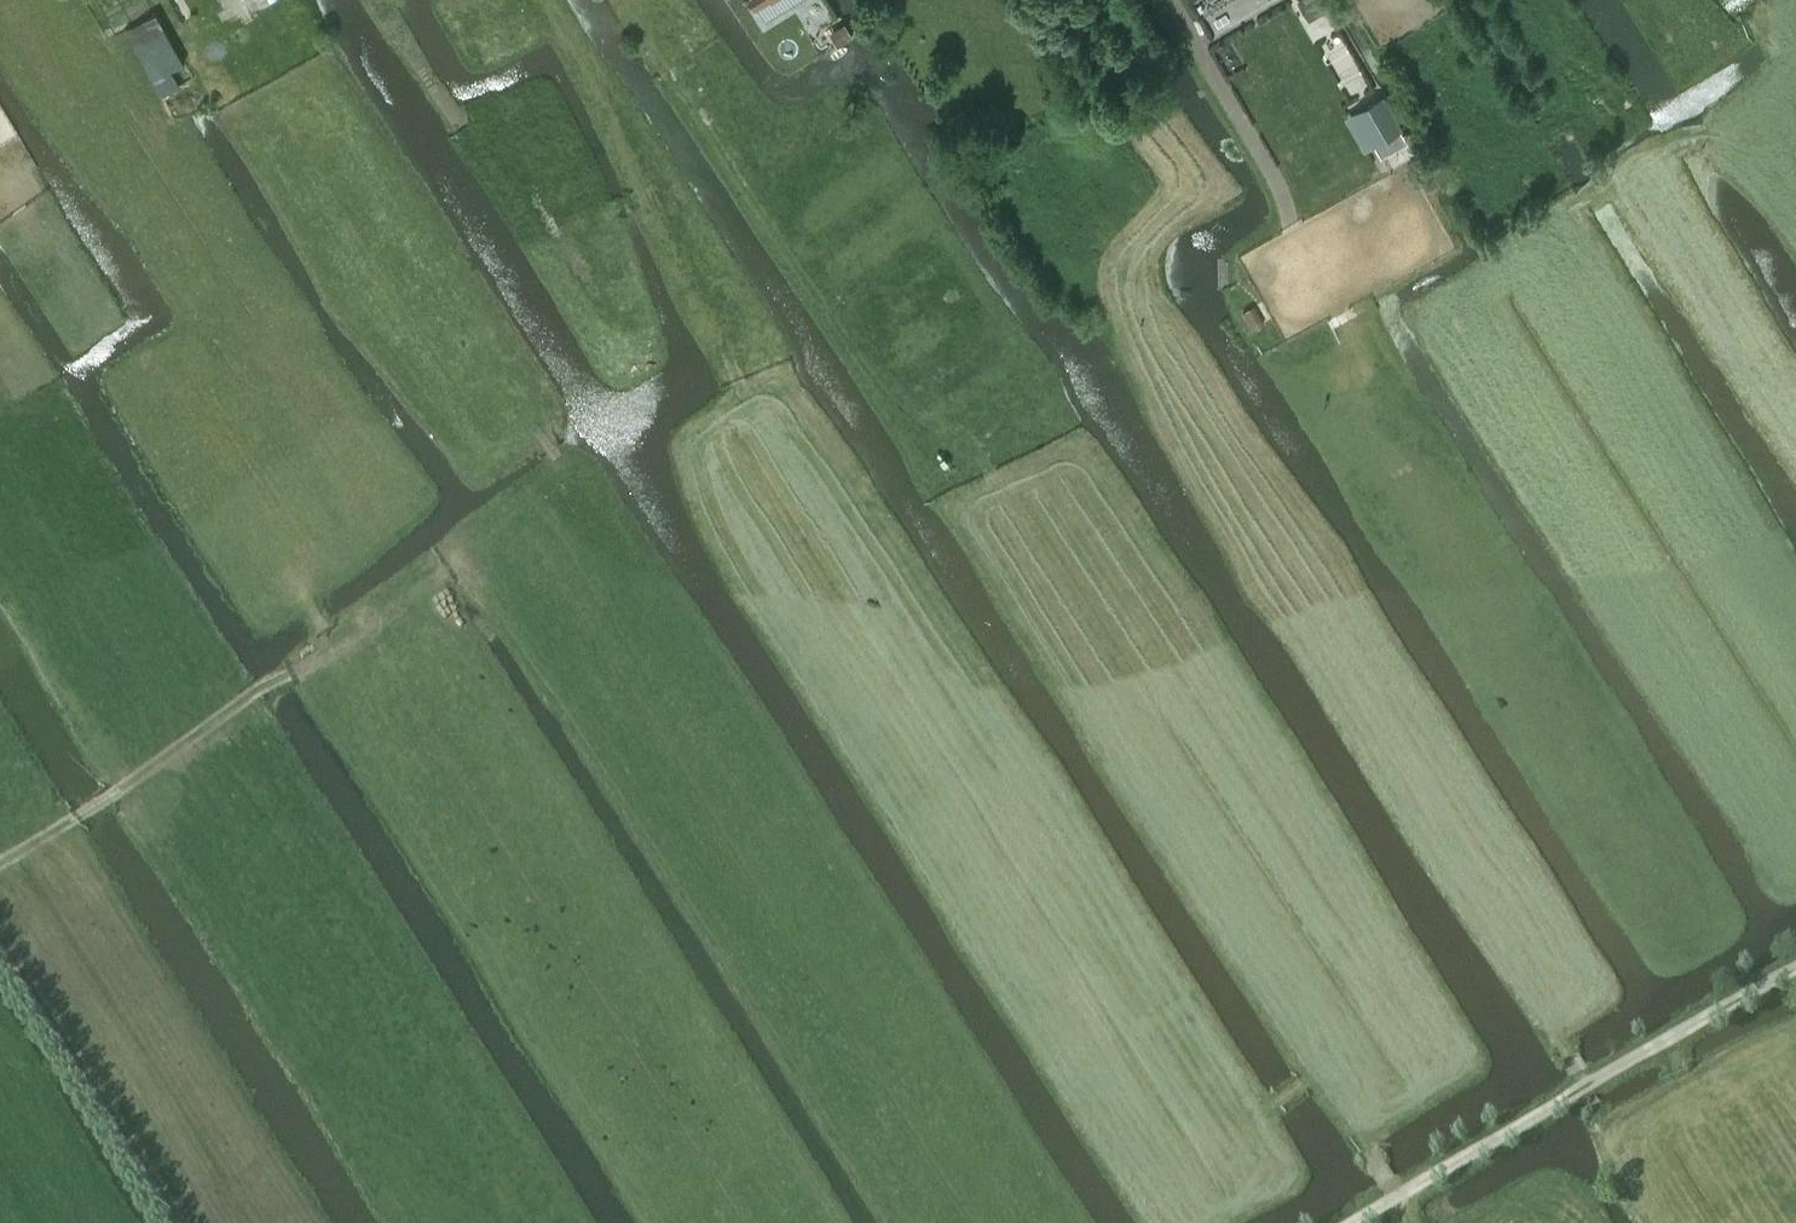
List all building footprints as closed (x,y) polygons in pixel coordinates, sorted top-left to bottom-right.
[(1317,13),(1329,6),(1332,4),(1330,0),(1298,0),(1309,18),(1317,13)] [(844,22),(829,32),(838,45),(853,35),(845,22),(844,22)] [(1380,95),(1355,109),(1361,120),(1374,142),(1398,128),(1400,127),(1387,105),(1381,94),(1380,95)]
